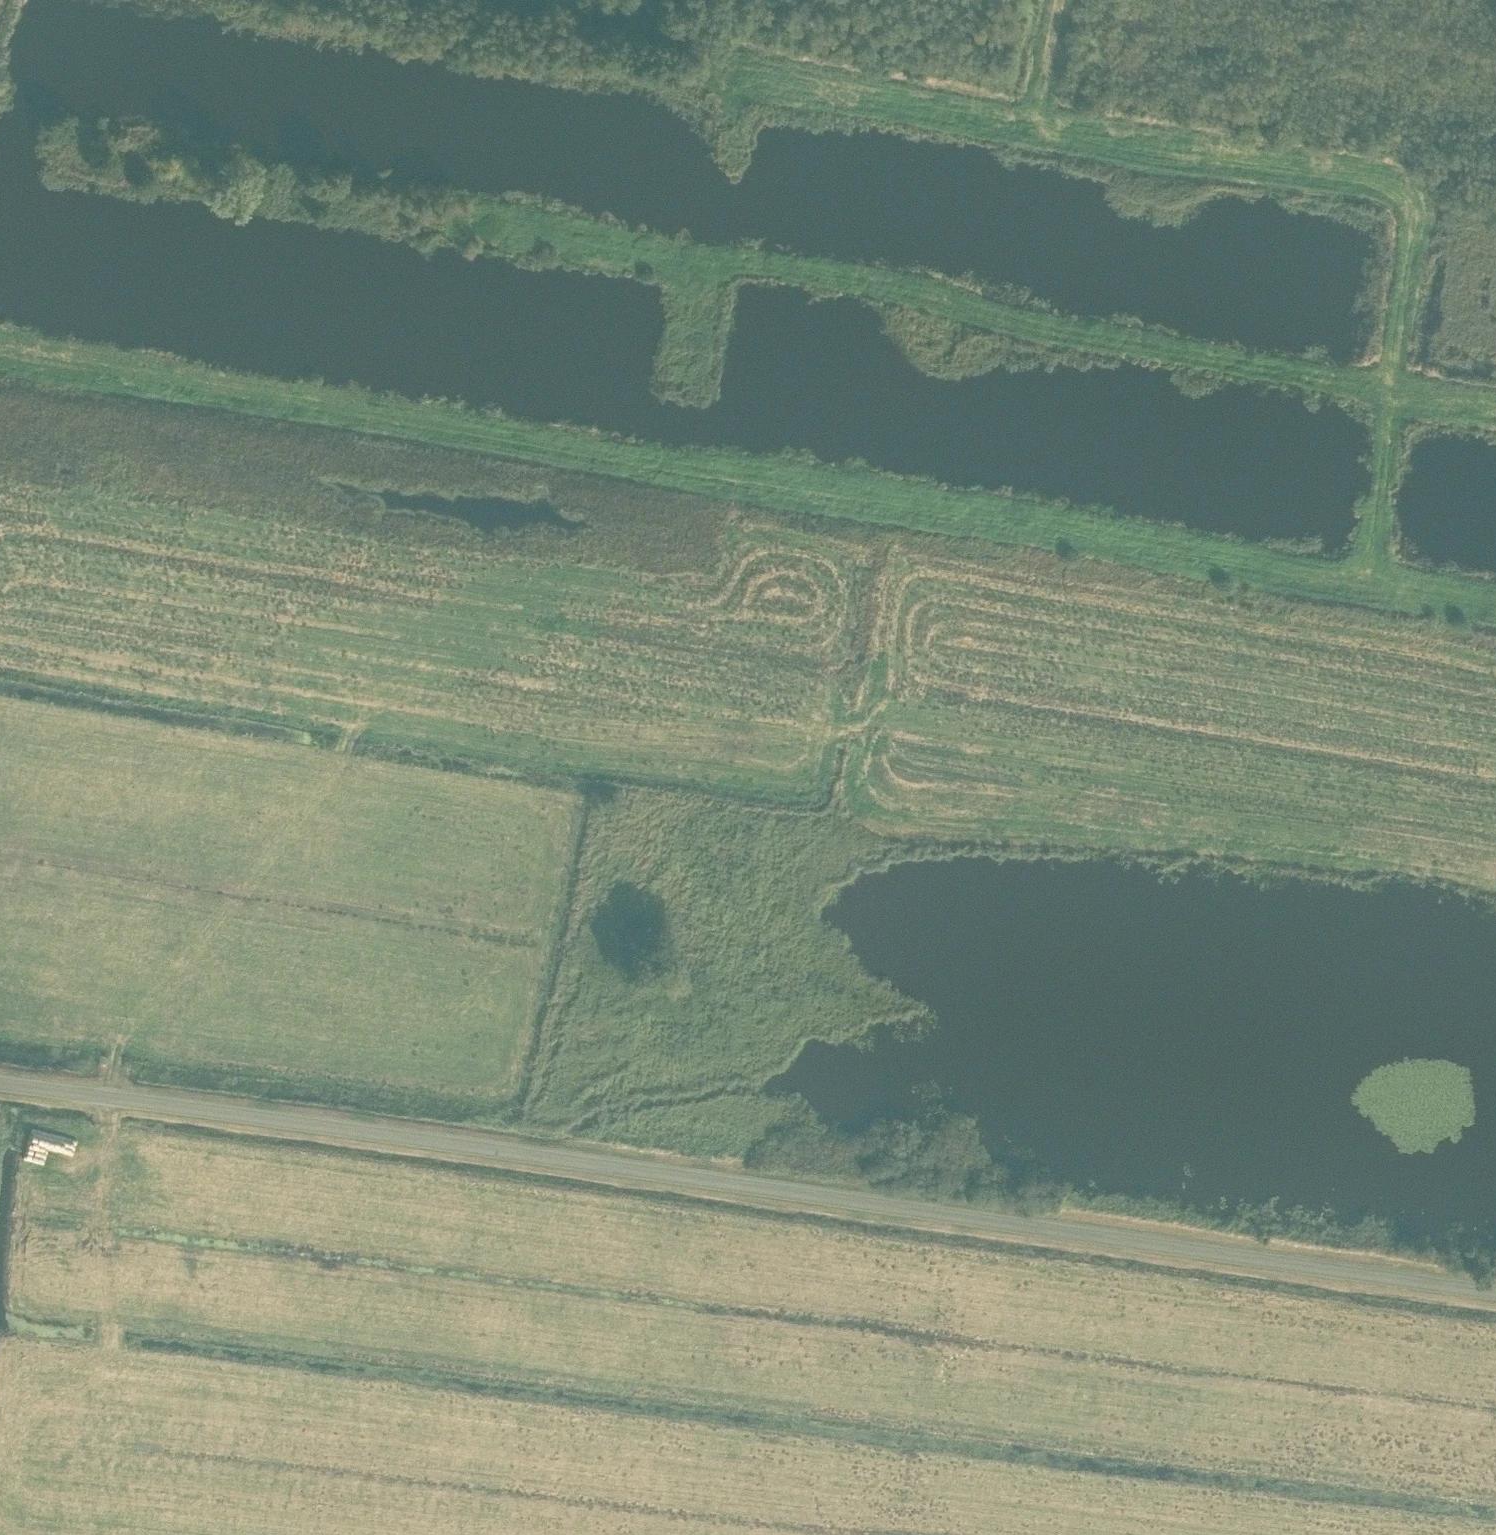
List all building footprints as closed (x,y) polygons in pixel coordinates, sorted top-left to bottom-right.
[(24,1123),(23,1146),(69,1148),(70,1125),(24,1123)]
